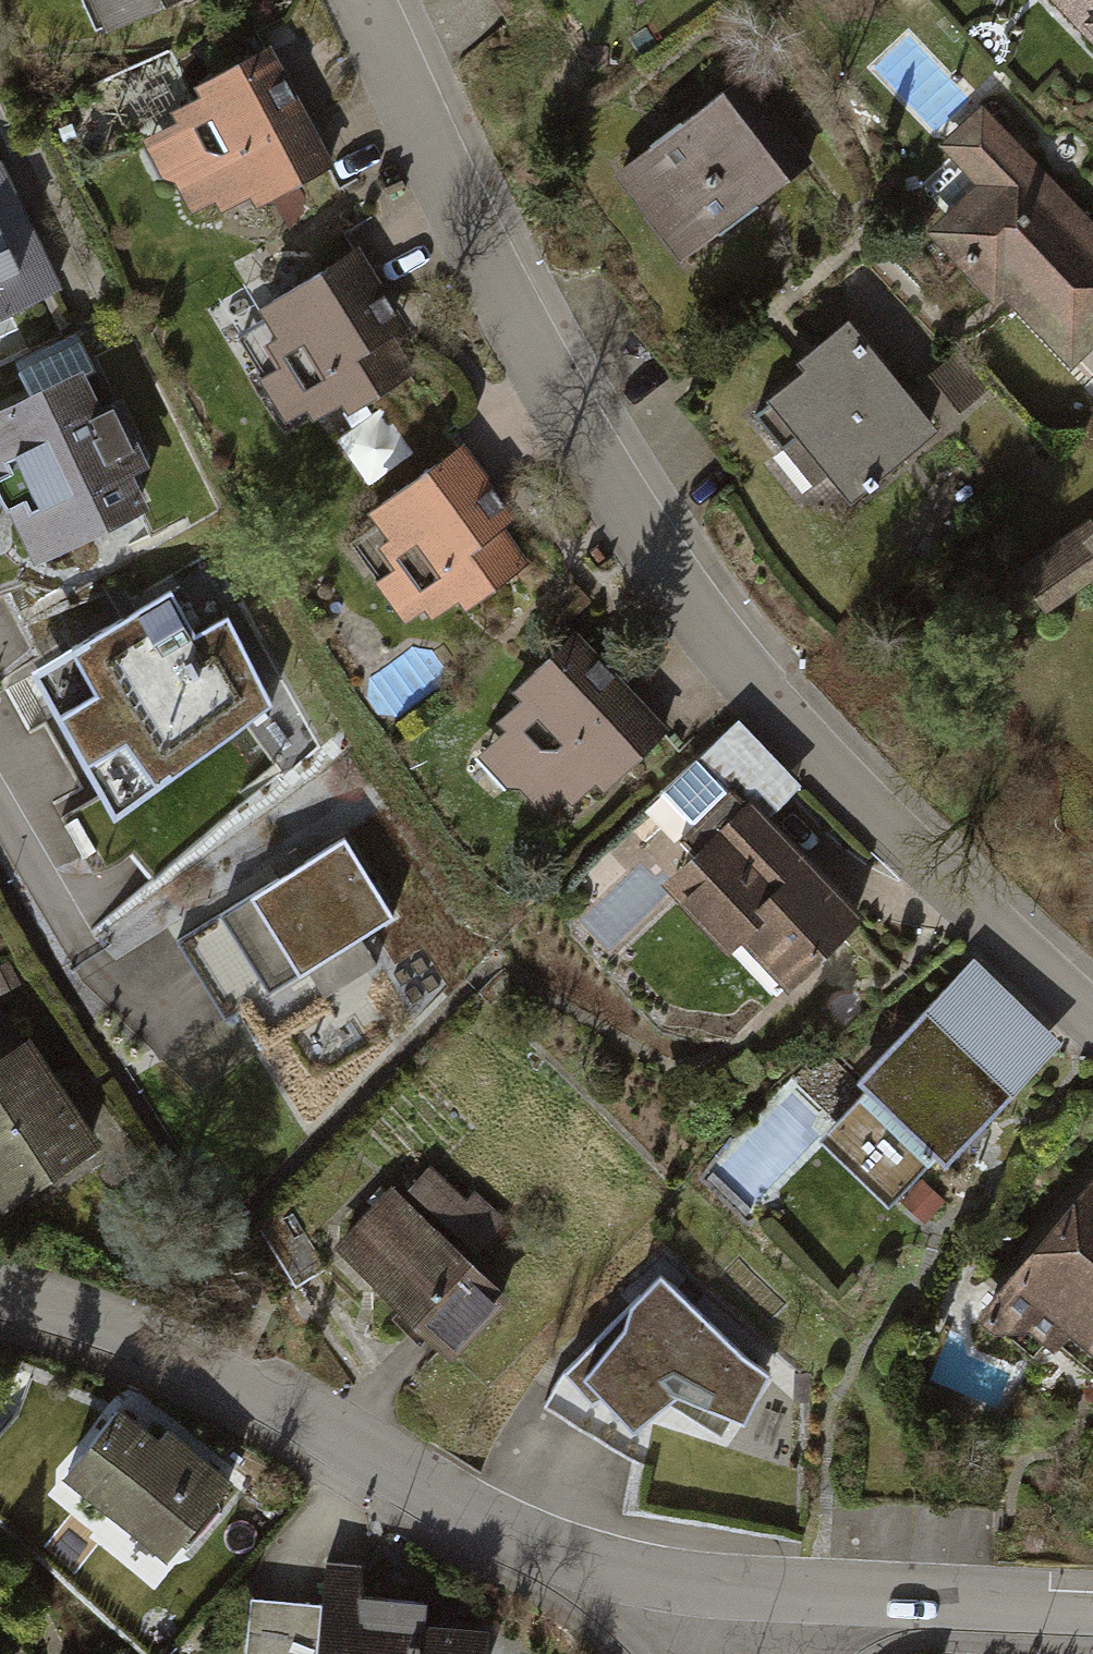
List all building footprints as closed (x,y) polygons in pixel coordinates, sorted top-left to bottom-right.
[(88,46),(204,0),(70,0),(88,46)] [(1092,45),(1092,0),(1052,0),(1092,45)] [(307,116),(272,52),(192,94),(199,104),(171,118),(176,127),(145,143),(163,179),(173,182),(191,215),(212,204),(218,216),(251,198),(258,210),(335,168),(307,116)] [(722,93),(599,183),(666,273),(788,183),(722,93)] [(982,106),(934,149),(971,190),(926,230),(993,304),(1007,292),(1071,363),(1092,343),(1092,229),(982,106)] [(50,286),(0,177),(0,309),(50,286)] [(400,315),(363,255),(263,316),(272,330),(245,346),(291,421),(305,413),(312,424),(322,418),(328,429),(431,366),(400,315)] [(799,365),(807,374),(772,402),(854,503),(942,433),(852,322),(799,365)] [(76,382),(0,414),(0,518),(22,570),(136,522),(76,382)] [(492,495),(495,491),(465,449),(365,519),(384,545),(374,552),(391,575),(376,586),(406,628),(426,613),(432,621),(460,600),(468,611),(526,570),(502,536),(515,528),(492,495)] [(1070,532),(1092,557),(1092,511),(1070,532)] [(78,648),(31,676),(113,829),(272,710),(227,619),(195,640),(170,593),(78,648)] [(670,735),(582,639),(512,701),(521,710),(498,730),(506,738),(479,762),(503,790),(520,792),(544,817),(564,799),(572,808),(597,785),(605,794),(670,735)] [(674,826),(690,843),(745,792),(756,804),(765,814),(798,784),(734,717),(662,784),(689,812),(674,826)] [(806,858),(765,814),(756,804),(745,792),(690,843),(657,874),(717,937),(731,925),(782,978),(855,909),(806,858)] [(338,841),(212,920),(261,997),(387,917),(338,841)] [(974,958),(924,1004),(991,1071),(1008,1088),(1058,1040),(974,958)] [(991,1071),(924,1004),(855,1073),(865,1082),(820,1131),(884,1193),(934,1142),(943,1151),(1008,1088),(991,1071)] [(0,1025),(0,1201),(90,1143),(11,1020),(0,1025)] [(497,1233),(429,1164),(345,1247),(456,1358),(518,1296),(476,1254),(497,1233)] [(971,1309),(1033,1363),(1052,1339),(1090,1369),(1084,1376),(1092,1383),(1092,1172),(971,1309)] [(325,1266),(288,1206),(259,1224),(295,1284),(325,1266)] [(793,1360),(664,1250),(574,1365),(549,1412),(650,1460),(644,1510),(805,1547),(803,1407),(773,1390),(793,1360)] [(161,1441),(125,1411),(74,1471),(171,1552),(228,1484),(168,1433),(161,1441)] [(263,1596),(258,1653),(484,1653),(487,1620),(430,1616),(433,1572),(324,1563),(321,1601),(263,1596)]
